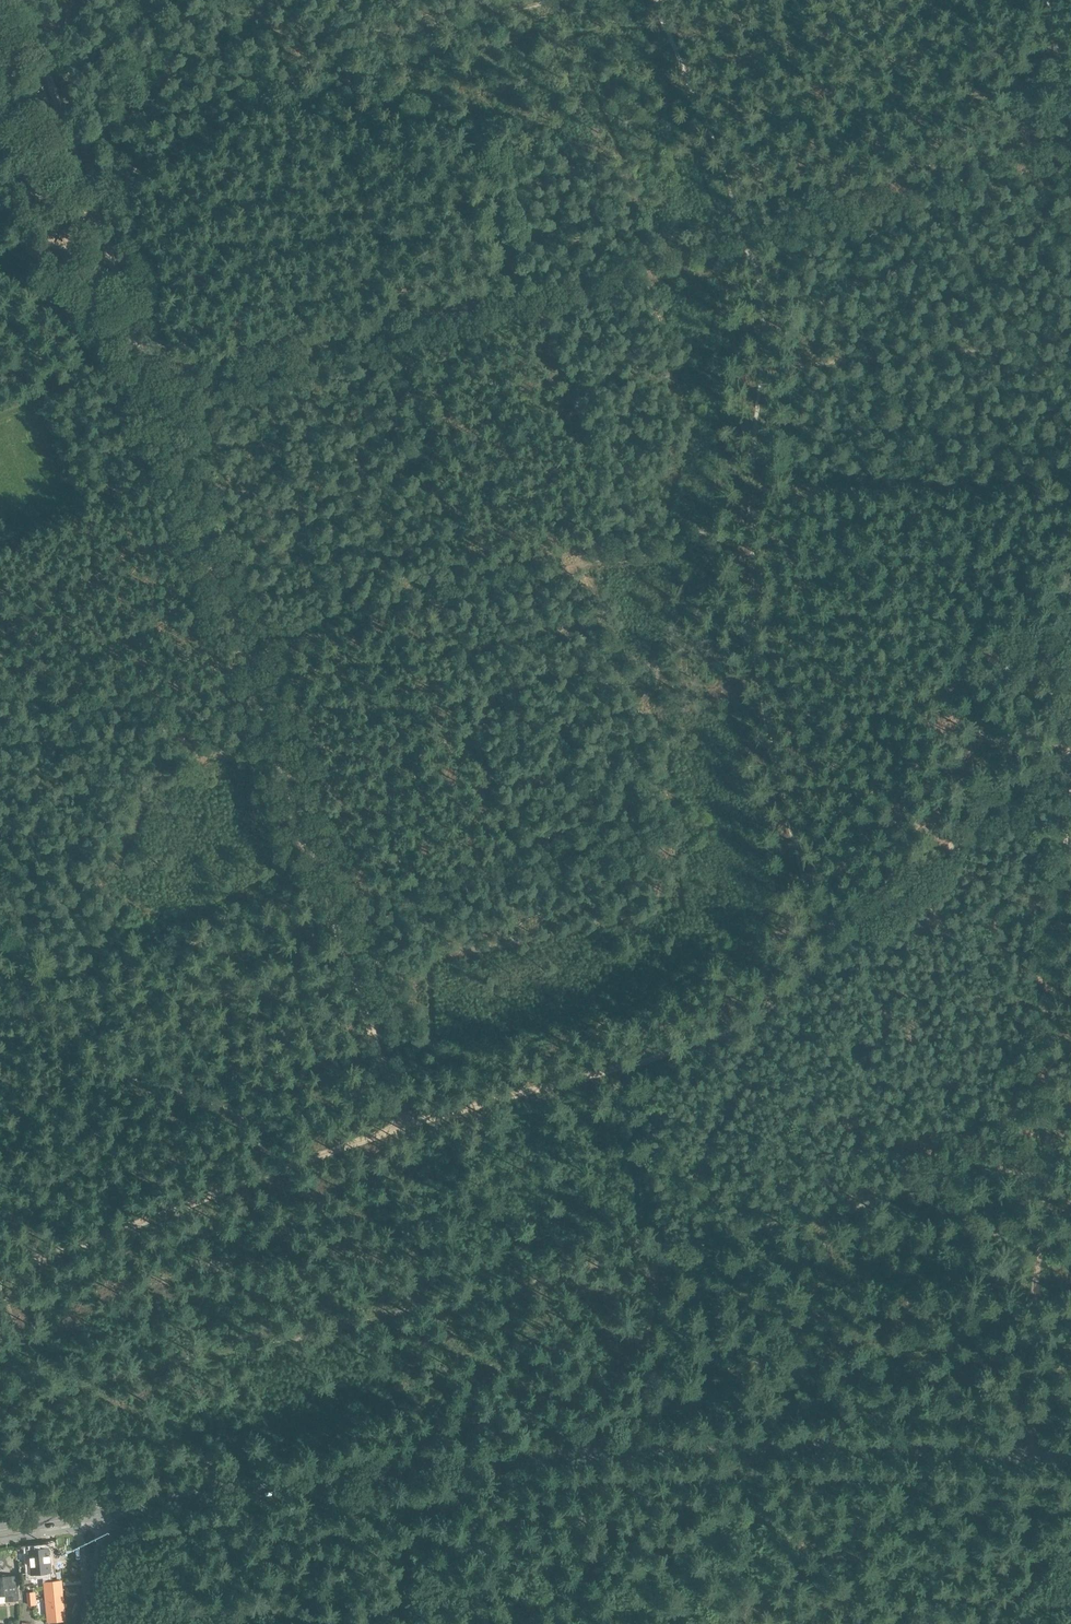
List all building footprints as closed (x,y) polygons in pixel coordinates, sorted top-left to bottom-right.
[(48,1548),(28,1550),(29,1557),(30,1574),(43,1572),(49,1572),(50,1572),(48,1548)] [(9,1601),(18,1600),(16,1576),(0,1577),(0,1596),(8,1595),(9,1601)] [(61,1581),(43,1582),(46,1604),(53,1604),(52,1597),(63,1596),(61,1580),(61,1581)] [(35,1592),(27,1593),(28,1605),(36,1604),(35,1592)] [(53,1604),(46,1604),(47,1619),(54,1618),(54,1621),(65,1620),(63,1596),(52,1597),(53,1604)]
